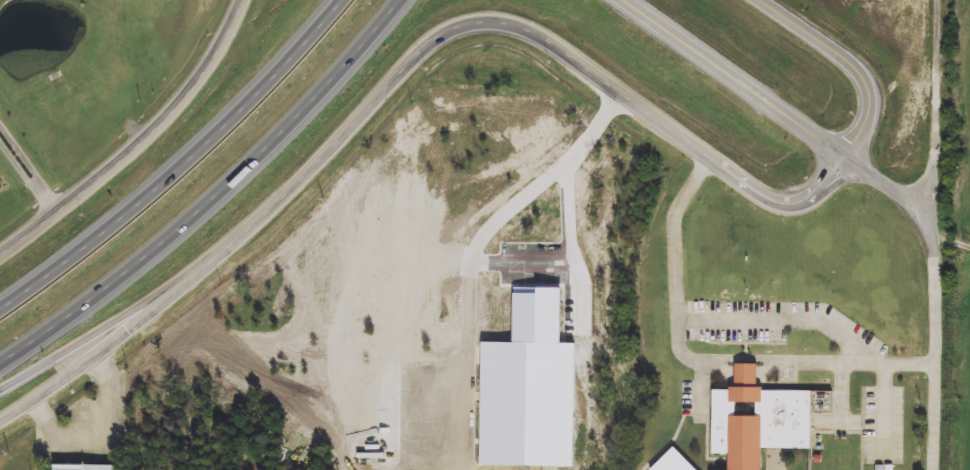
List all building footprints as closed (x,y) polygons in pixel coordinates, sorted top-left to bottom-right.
[(762,450),(762,469),(728,469),(728,456),(711,455),(712,389),(734,390),(735,364),(757,365),(757,391),(811,392),(810,451),(762,450)] [(672,449),(694,469),(651,469),(672,449)]
